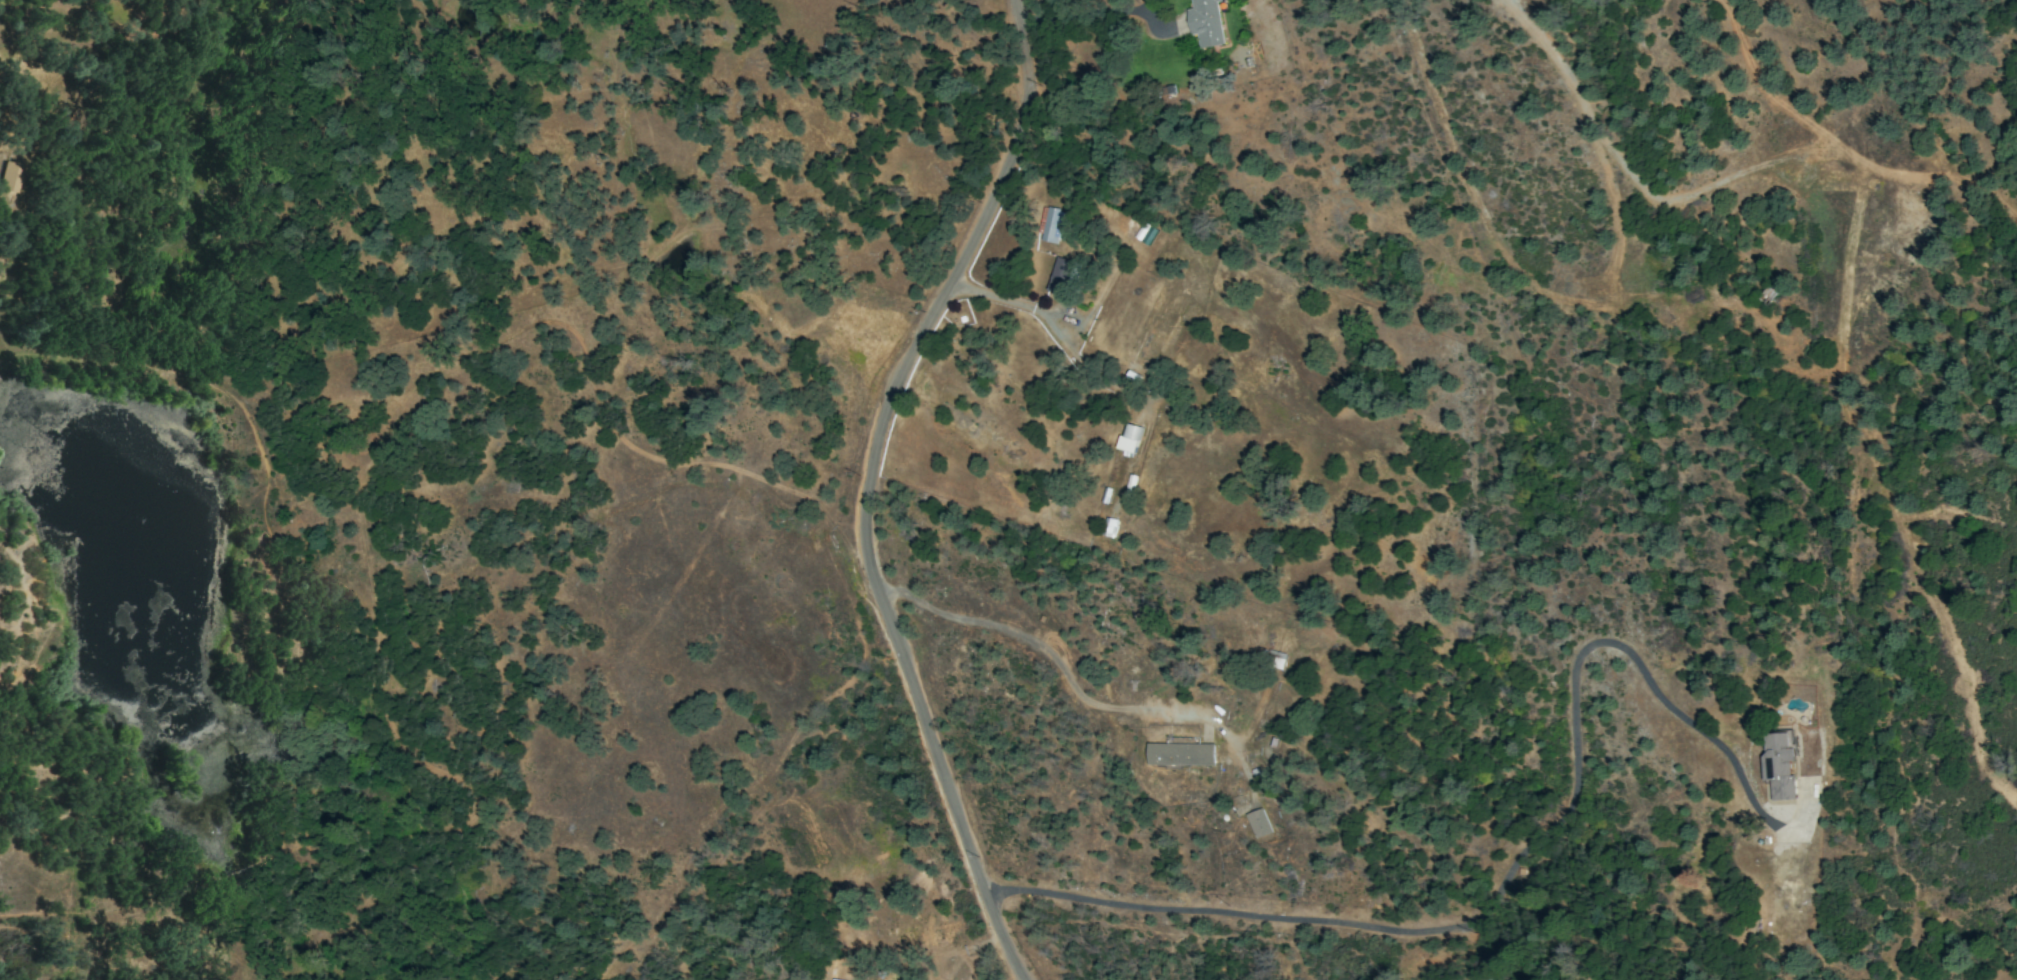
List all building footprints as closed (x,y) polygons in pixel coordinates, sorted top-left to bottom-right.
[(1216,2),(1221,2),(1221,0),(1190,0),(1191,8),(1186,9),(1191,35),(1197,34),(1200,49),(1224,44),(1216,2)] [(14,194),(21,166),(3,161),(0,175),(0,191),(14,194)] [(1057,244),(1064,211),(1048,207),(1040,241),(1057,244)] [(1146,245),(1157,230),(1144,221),(1134,236),(1146,245)] [(1079,262),(1055,257),(1048,292),(1071,297),(1079,262)] [(1116,451),(1133,455),(1141,427),(1124,423),(1116,451)] [(1286,653),(1266,649),(1262,667),(1282,671),(1286,653)] [(1795,800),(1794,776),(1790,776),(1790,763),(1793,762),(1792,732),(1763,733),(1765,780),(1771,780),(1772,801),(1795,800)] [(1148,743),(1147,765),(1214,766),(1214,744),(1148,743)] [(1246,813),(1253,838),(1270,834),(1263,809),(1246,813)]
